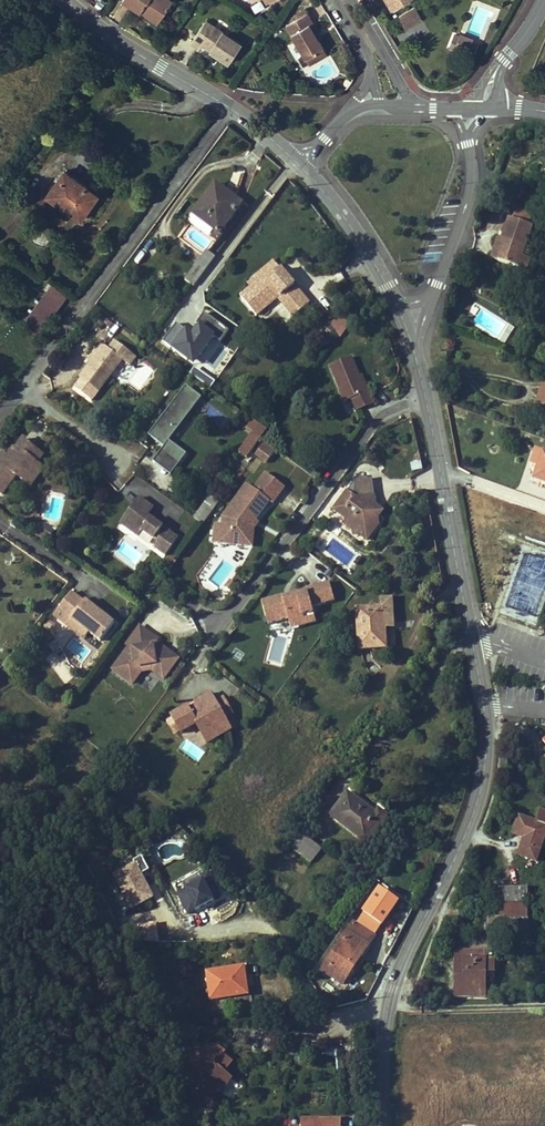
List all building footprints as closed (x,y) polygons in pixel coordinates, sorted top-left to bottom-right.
[(5,0),(0,0),(0,17),(1,17),(9,9),(2,4),(5,0)] [(140,12),(142,9),(160,21),(173,1),(171,0),(123,0),(140,12)] [(265,7),(261,0),(259,0),(251,5),(255,13),(265,7)] [(389,0),(386,2),(392,11),(410,0),(389,0)] [(415,7),(398,16),(404,27),(421,17),(415,7)] [(142,9),(140,12),(158,23),(160,21),(142,9)] [(295,15),(297,19),(308,12),(306,9),(295,15)] [(286,25),(306,58),(324,48),(318,39),(316,34),(319,32),(308,12),(297,19),(286,25)] [(191,43),(199,48),(201,45),(217,55),(218,53),(221,55),(220,57),(228,63),(241,43),(206,20),(191,43)] [(459,37),(455,46),(458,47),(468,51),(472,41),(473,40),(460,34),(459,37)] [(457,50),(458,47),(455,46),(459,37),(454,35),(449,47),(457,50)] [(295,40),(287,45),(295,58),(303,54),(295,40)] [(472,41),(468,51),(474,53),(477,44),(472,41)] [(327,54),(324,48),(306,58),(309,64),(327,54)] [(96,200),(85,192),(88,188),(64,171),(47,195),(58,203),(62,199),(83,213),(85,210),(87,212),(96,200)] [(233,197),(215,184),(213,187),(230,201),(233,197)] [(221,232),(242,204),(233,197),(230,201),(213,187),(197,208),(211,219),(207,224),(216,231),(212,238),(216,242),(222,235),(219,234),(221,232)] [(99,195),(88,188),(85,192),(96,200),(99,195)] [(83,213),(62,199),(58,203),(82,220),(87,212),(85,210),(83,213)] [(211,219),(197,208),(193,214),(207,224),(211,219)] [(526,247),(533,226),(530,225),(533,215),(516,209),(513,219),(510,218),(503,239),(505,240),(498,261),(519,268),(522,256),(526,247)] [(498,261),(505,240),(503,239),(499,238),(492,259),(498,261)] [(529,258),(532,249),(526,247),(522,256),(529,258)] [(205,271),(215,257),(207,250),(197,264),(205,271)] [(527,270),(531,259),(529,258),(522,256),(519,268),(527,270)] [(280,270),(274,262),(248,283),(251,288),(254,285),(264,277),(267,280),(280,270)] [(194,286),(205,271),(197,264),(185,279),(194,286)] [(309,304),(289,279),(286,281),(283,278),(286,276),(281,269),(280,270),(267,280),(264,277),(254,285),(251,288),(241,296),(257,315),(278,298),(293,317),(309,304)] [(40,332),(68,295),(52,284),(25,320),(40,332)] [(346,306),(354,299),(349,293),(341,300),(346,306)] [(323,316),(314,305),(311,308),(320,319),(323,316)] [(475,315),(480,309),(477,307),(476,309),(474,307),(470,312),(475,315)] [(197,366),(225,326),(204,311),(190,331),(176,321),(162,341),(197,366)] [(328,327),(341,335),(351,320),(338,311),(328,327)] [(107,317),(100,327),(113,337),(121,327),(107,317)] [(98,392),(122,360),(130,366),(135,358),(131,355),(132,353),(115,341),(109,349),(104,345),(91,363),(80,378),(98,392)] [(91,363),(104,345),(101,343),(87,360),(91,363)] [(359,376),(352,357),(330,366),(345,401),(352,399),(356,411),(374,404),(369,391),(366,392),(359,376)] [(369,391),(363,375),(359,376),(366,392),(369,391)] [(536,404),(544,408),(544,380),(536,404)] [(169,441),(186,419),(184,417),(188,411),(190,413),(202,398),(188,387),(184,392),(182,390),(153,429),(155,431),(151,437),(164,447),(165,445),(167,447),(164,451),(180,463),(187,454),(169,441)] [(260,439),(267,429),(253,419),(246,428),(253,434),(260,439)] [(247,458),(260,439),(253,434),(239,452),(247,458)] [(29,457),(35,449),(21,438),(8,457),(3,464),(0,462),(0,493),(2,494),(16,475),(24,481),(37,463),(29,457)] [(264,440),(254,454),(266,463),(276,448),(264,440)] [(43,455),(35,449),(29,457),(37,463),(43,455)] [(539,465),(544,452),(537,449),(532,463),(539,465)] [(164,451),(162,450),(153,461),(171,475),(180,463),(164,451)] [(544,452),(539,465),(534,478),(544,482),(544,452)] [(31,486),(44,468),(37,463),(24,481),(31,486)] [(208,542),(254,546),(255,528),(259,522),(259,517),(269,500),(276,501),(286,484),(263,471),(255,484),(241,483),(221,517),(221,523),(210,522),(208,542)] [(374,513),(373,510),(376,505),(375,495),(356,498),(347,491),(333,509),(349,521),(346,525),(353,529),(354,535),(359,533),(367,540),(379,524),(378,517),(374,513)] [(203,524),(220,501),(211,495),(194,517),(203,524)] [(178,539),(148,516),(154,508),(139,497),(120,523),(138,536),(142,531),(159,543),(155,548),(166,556),(178,539)] [(381,512),(383,510),(376,505),(373,510),(374,513),(378,517),(381,512)] [(45,544),(51,535),(37,526),(32,534),(45,544)] [(170,571),(176,561),(171,558),(165,567),(170,571)] [(202,587),(210,588),(211,572),(203,572),(202,587)] [(235,583),(230,579),(225,585),(231,589),(235,583)] [(335,600),(329,582),(321,584),(327,603),(335,600)] [(312,607),(327,603),(321,584),(306,588),(307,591),(290,596),(291,599),(284,601),(283,598),(283,595),(262,601),(269,624),(289,618),(290,623),(304,619),(303,615),(313,612),(312,607)] [(100,615),(97,613),(98,611),(85,600),(84,602),(71,592),(53,615),(67,625),(72,618),(89,632),(101,641),(114,624),(101,613),(100,615)] [(393,627),(391,599),(381,600),(382,608),(383,628),(385,627),(393,627)] [(383,628),(382,608),(357,609),(359,649),(386,648),(385,627),(383,628)] [(316,622),(313,612),(303,615),(304,619),(290,623),(292,629),(316,622)] [(89,632),(72,618),(67,625),(84,638),(89,632)] [(55,626),(47,619),(43,624),(51,631),(55,626)] [(178,659),(156,642),(158,640),(140,626),(127,644),(129,647),(113,669),(132,683),(141,671),(151,670),(164,679),(178,659)] [(240,661),(245,653),(235,646),(229,655),(240,661)] [(231,729),(225,718),(216,702),(211,693),(195,702),(197,705),(189,709),(187,706),(171,715),(176,724),(172,726),(176,732),(180,730),(181,733),(197,724),(215,738),(231,729)] [(232,713),(223,698),(216,702),(225,718),(232,713)] [(215,738),(197,724),(207,743),(215,738)] [(344,805),(351,796),(347,792),(339,802),(344,805)] [(366,842),(386,815),(379,810),(375,814),(351,796),(344,805),(339,802),(330,814),(366,842)] [(544,836),(544,811),(540,810),(536,821),(519,815),(513,834),(514,834),(524,838),(518,855),(536,861),(544,836)] [(322,849),(306,836),(303,840),(297,836),(290,845),(311,863),(322,849)] [(178,855),(174,848),(168,852),(172,858),(178,855)] [(142,868),(139,862),(131,865),(133,871),(142,868)] [(147,881),(142,868),(133,871),(131,865),(108,874),(112,884),(113,887),(136,878),(138,881),(139,885),(147,881)] [(224,898),(212,873),(175,891),(186,914),(203,906),(204,908),(224,898)] [(112,884),(108,874),(95,879),(99,890),(112,884)] [(368,883),(360,875),(353,883),(354,885),(358,888),(361,891),(368,883)] [(114,891),(138,881),(136,878),(113,887),(114,891)] [(352,894),(358,888),(354,885),(349,891),(352,894)] [(387,893),(377,887),(375,890),(385,896),(387,893)] [(528,903),(528,887),(499,888),(499,903),(528,903)] [(376,922),(387,906),(389,907),(393,901),(385,896),(375,890),(372,895),(368,902),(361,912),(376,922)] [(81,910),(79,902),(65,907),(68,915),(81,910)] [(537,925),(536,902),(528,903),(499,903),(499,917),(488,917),(488,935),(504,935),(504,919),(509,919),(520,919),(520,936),(520,940),(531,940),(531,925),(537,925)] [(520,936),(520,919),(509,919),(504,919),(504,935),(520,936)] [(375,936),(354,922),(348,931),(369,945),(375,936)] [(358,962),(369,945),(348,931),(322,971),(343,984),(356,964),(351,961),(353,959),(358,962)] [(438,956),(441,949),(435,947),(432,953),(438,956)] [(494,977),(494,952),(456,951),(456,971),(459,972),(459,975),(456,975),(456,996),(485,996),(485,977),(494,977)] [(245,979),(244,967),(207,972),(211,999),(247,994),(246,982),(243,982),(243,979),(245,979)] [(164,1055),(159,1040),(151,1042),(156,1058),(164,1055)] [(224,1072),(232,1062),(222,1054),(225,1051),(218,1046),(209,1047),(210,1051),(207,1051),(206,1048),(189,1050),(193,1083),(198,1082),(199,1089),(210,1088),(211,1094),(221,1092),(231,1078),(224,1072)] [(231,1098),(241,1084),(232,1078),(223,1092),(231,1098)]
